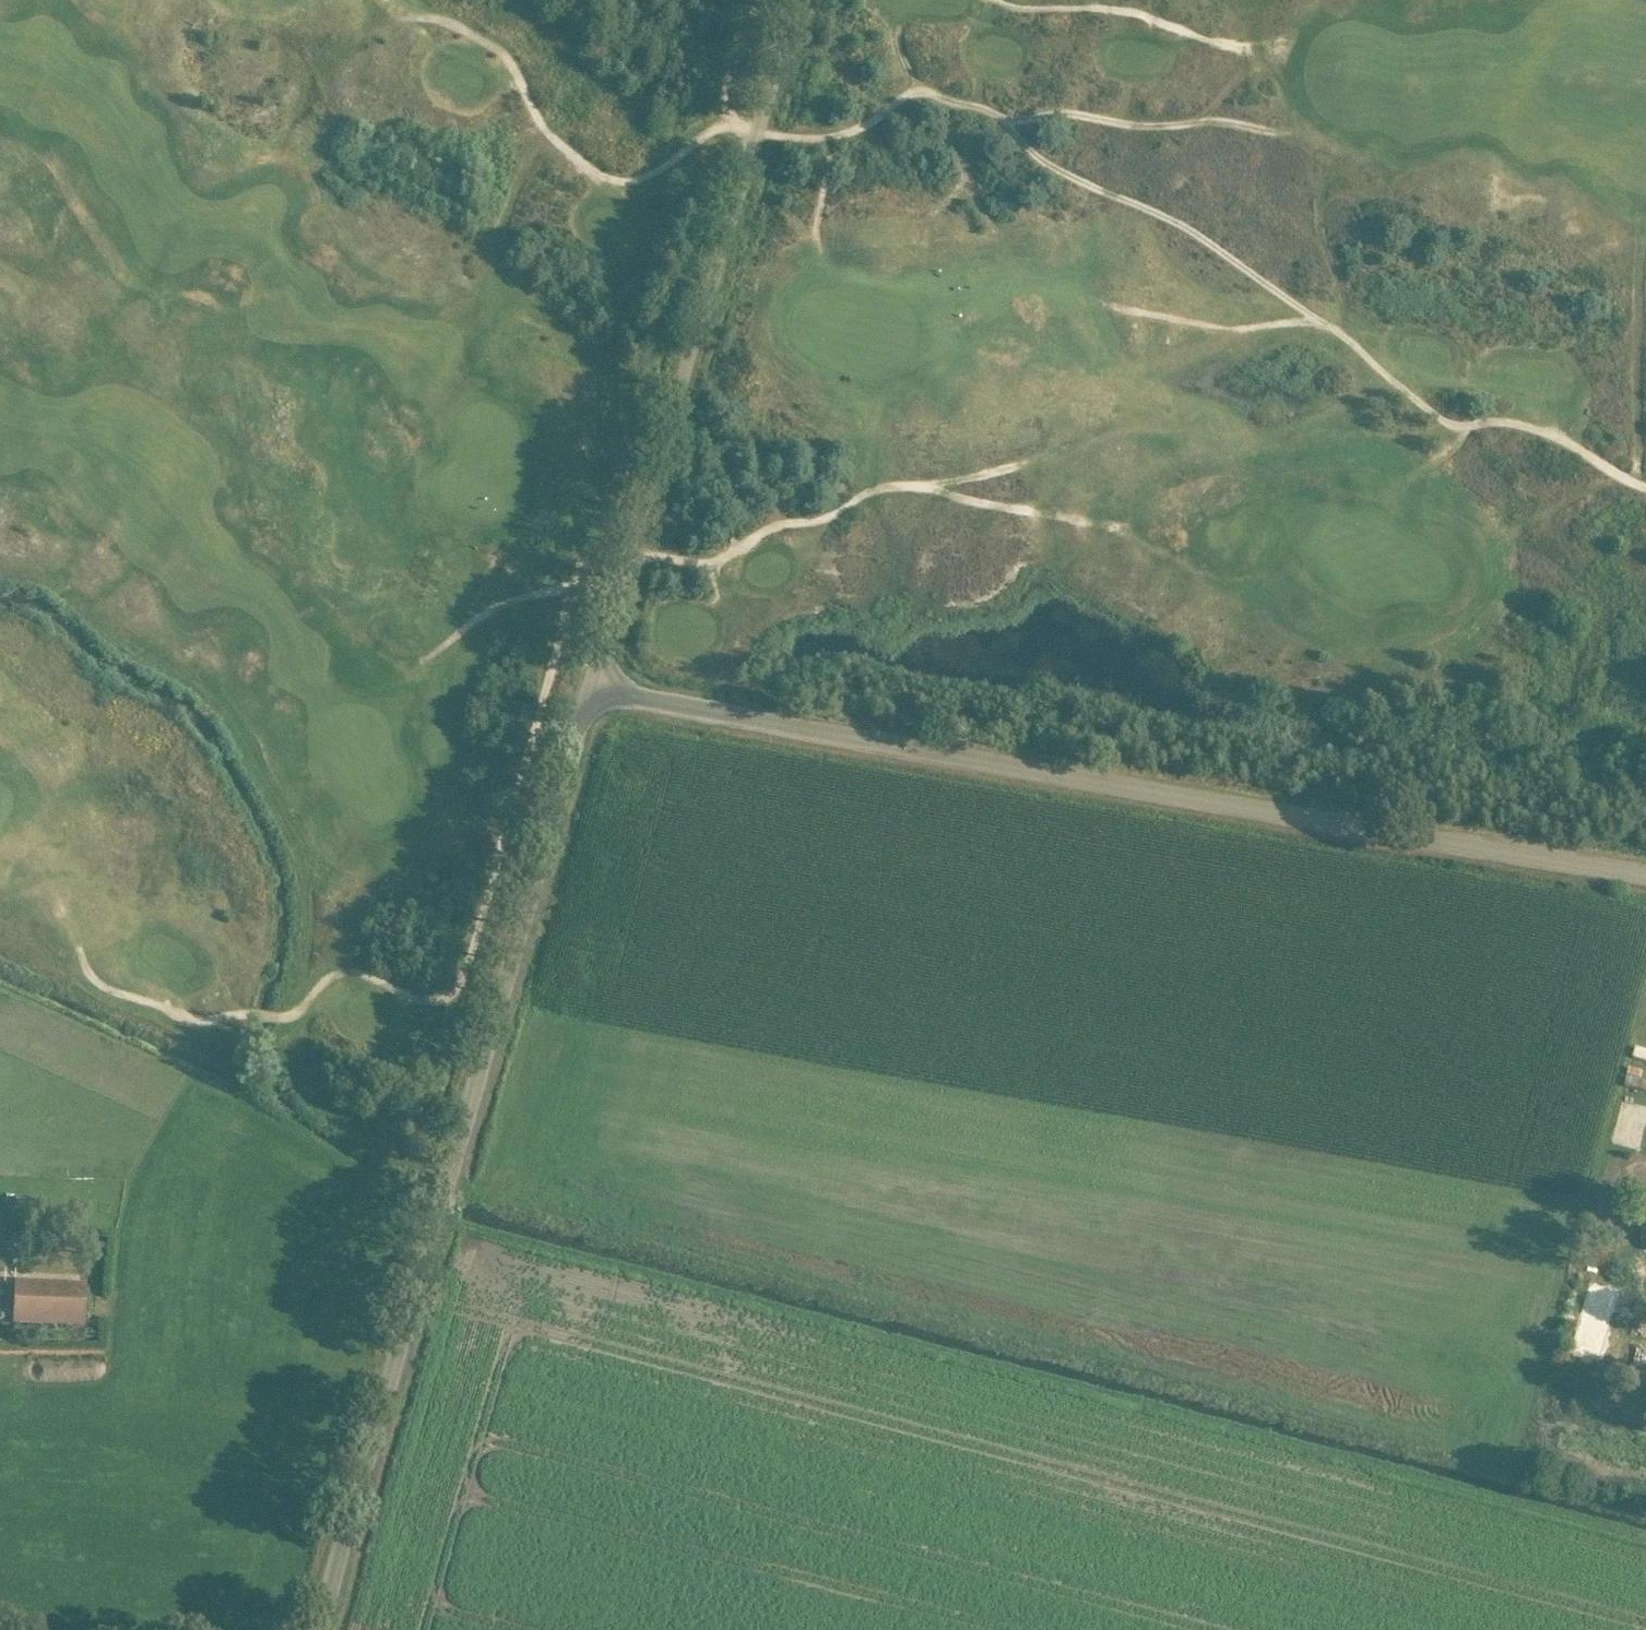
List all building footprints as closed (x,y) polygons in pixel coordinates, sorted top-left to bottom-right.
[(553,575),(565,579),(569,567),(557,563),(553,575)] [(14,1323),(84,1326),(86,1284),(15,1282),(14,1323)] [(1593,1287),(1574,1350),(1580,1352),(1581,1348),(1593,1352),(1592,1355),(1599,1357),(1603,1341),(1600,1340),(1602,1334),(1605,1334),(1607,1327),(1603,1326),(1613,1293),(1593,1287)]
